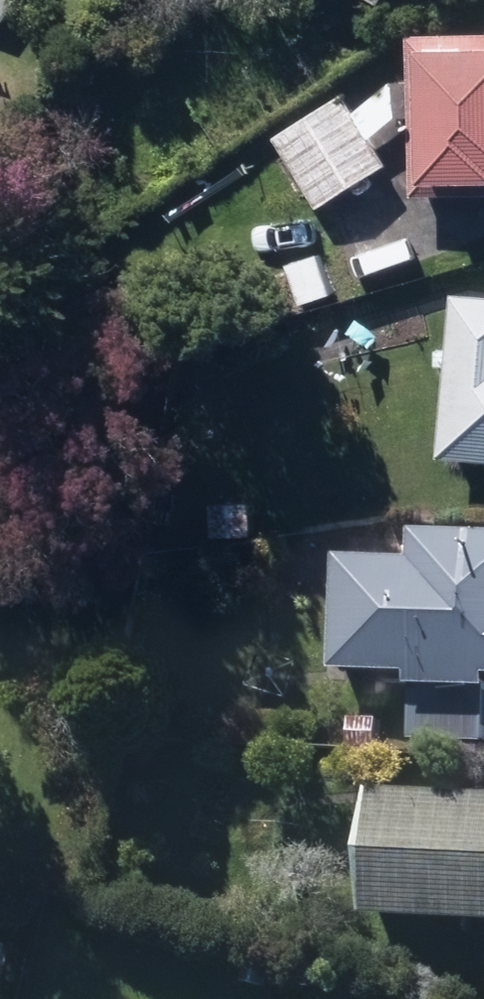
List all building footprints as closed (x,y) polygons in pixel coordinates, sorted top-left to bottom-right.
[(7,26),(23,0),(0,0),(0,22),(7,26)] [(375,10),(381,0),(358,0),(375,10)] [(317,215),(386,173),(370,146),(396,123),(411,123),(412,200),(483,200),(483,42),(409,43),(411,88),(391,89),(354,121),(343,102),(273,143),(317,215)] [(287,272),(301,311),(332,300),(318,261),(287,272)] [(483,470),(483,302),(452,299),(439,466),(483,470)] [(403,749),(481,752),(483,704),(483,547),(408,544),(407,569),(334,566),(329,681),(405,684),(403,749)] [(483,936),(483,811),(365,805),(358,929),(483,936)] [(8,953),(0,951),(0,986),(8,953)]
